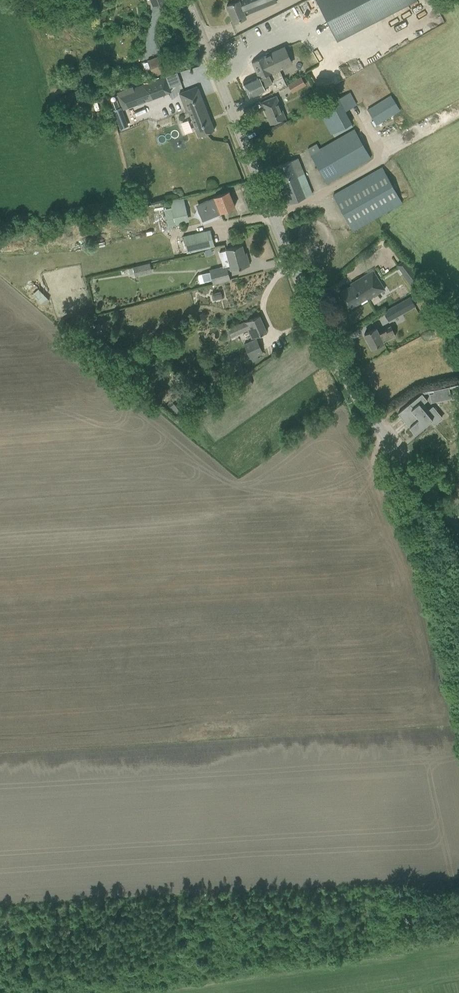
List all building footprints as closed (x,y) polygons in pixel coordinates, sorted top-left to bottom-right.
[(229,12),(234,22),(246,17),(245,14),(276,1),(276,0),(232,0),(233,2),(227,5),(227,6),(226,8),(227,11),(229,12)] [(337,41),(416,0),(316,0),(337,41)] [(269,83),(273,92),(286,87),(278,69),(291,64),(284,48),(252,62),(258,76),(243,83),(250,97),(265,90),(263,86),(269,83)] [(147,60),(153,76),(168,70),(162,55),(147,60)] [(133,86),(130,87),(136,104),(170,91),(165,76),(142,85),(133,88),(133,86)] [(302,77),(295,80),(299,88),(306,84),(302,77)] [(214,130),(197,86),(179,93),(183,104),(185,103),(198,136),(214,130)] [(315,111),(318,115),(320,114),(331,136),(352,124),(345,111),(357,105),(350,92),(315,111)] [(261,102),(266,114),(268,113),(272,123),(285,118),(277,95),(261,102)] [(367,110),(377,125),(400,111),(391,95),(367,110)] [(118,100),(111,102),(114,110),(120,107),(118,100)] [(113,110),(120,128),(127,125),(121,107),(120,107),(114,110),(113,110)] [(308,149),(326,183),(371,158),(354,129),(320,149),(317,144),(308,149)] [(298,158),(276,167),(290,203),(312,194),(298,158)] [(333,195),(353,230),(403,202),(382,167),(333,195)] [(199,204),(205,218),(235,206),(229,191),(214,197),(214,198),(199,204)] [(183,198),(170,201),(175,223),(188,219),(183,198)] [(211,230),(185,235),(189,253),(214,247),(211,230)] [(249,265),(246,252),(244,253),(242,245),(232,248),(226,249),(226,251),(219,252),(221,260),(228,258),(230,266),(231,270),(240,268),(249,265)] [(408,271),(415,280),(419,277),(405,259),(397,265),(404,275),(408,271)] [(135,275),(151,272),(149,263),(133,266),(133,267),(128,268),(130,274),(134,273),(135,275)] [(230,280),(228,271),(227,267),(223,268),(210,272),(212,280),(213,285),(230,280)] [(340,292),(350,308),(360,302),(361,304),(385,289),(373,270),(353,282),(354,284),(340,292)] [(41,287),(33,293),(44,305),(51,298),(41,287)] [(437,308),(430,295),(421,299),(428,312),(437,308)] [(385,314),(389,322),(415,307),(410,299),(385,314)] [(251,339),(266,332),(259,315),(228,329),(232,337),(247,330),(251,339)] [(395,336),(391,328),(379,334),(376,328),(364,334),(372,348),(395,336)] [(262,352),(256,339),(243,345),(247,352),(242,354),(243,355),(238,357),(237,355),(230,359),(236,373),(244,369),(240,362),(245,360),(262,352)] [(429,394),(431,403),(451,399),(449,388),(442,389),(442,392),(429,394)] [(398,413),(415,434),(431,421),(434,425),(442,418),(433,407),(427,412),(421,405),(428,400),(422,393),(398,413)]
